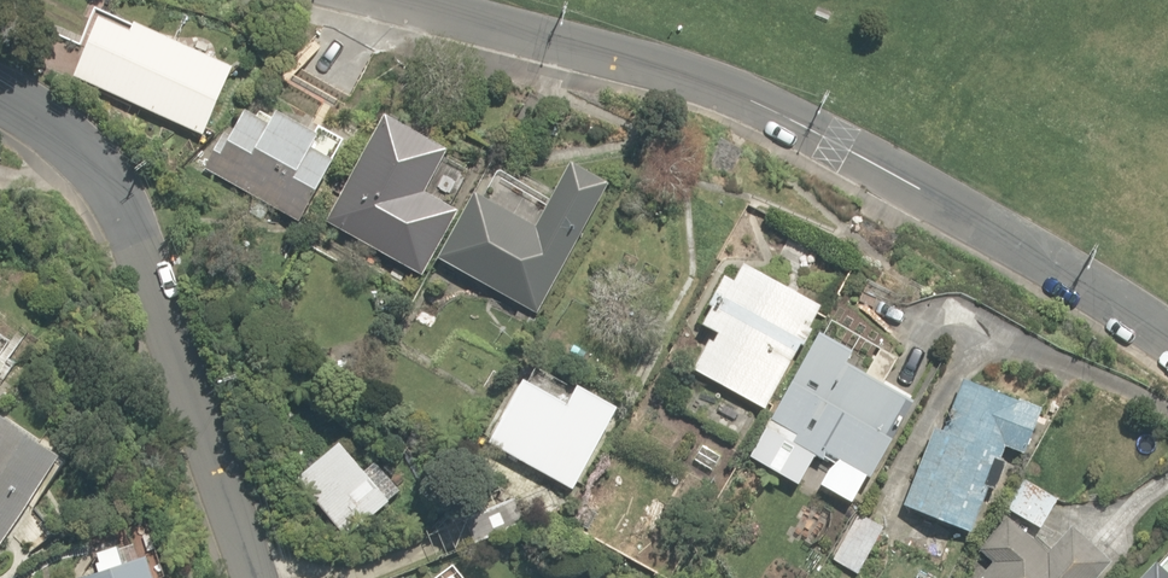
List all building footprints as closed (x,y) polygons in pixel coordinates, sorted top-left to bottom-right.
[(75,76),(205,134),(235,66),(137,22),(133,31),(103,17),(75,76)] [(205,168),(300,221),(347,138),(321,125),(317,132),(278,111),(271,123),(247,110),(232,135),(225,132),(205,168)] [(327,221),(424,275),(460,209),(426,191),(450,149),(387,114),(327,221)] [(439,258),(538,313),(611,183),(572,161),(537,224),(476,190),(439,258)] [(693,369),(766,408),(801,344),(804,346),(813,329),(811,327),(823,306),(745,262),(736,280),(726,274),(710,305),(713,306),(703,324),(716,331),(693,369)] [(865,371),(848,362),(854,351),(819,332),(750,458),(800,486),(816,456),(832,465),(822,484),(853,502),(867,476),(871,478),(914,400),(882,382),(896,357),(878,347),(865,371)] [(481,387),(494,395),(506,377),(494,369),(481,387)] [(490,442),(572,489),(583,472),(588,475),(598,458),(591,454),(619,406),(580,384),(569,403),(526,378),(490,442)] [(752,409),(692,378),(675,411),(735,442),(752,409)] [(904,505),(971,532),(988,487),(996,490),(1007,461),(1001,459),(1006,445),(1025,453),(1043,408),(963,378),(944,430),(935,426),(904,505)] [(269,414),(280,426),(293,415),(281,403),(269,414)] [(63,454),(4,414),(0,420),(0,546),(63,454)] [(298,477),(347,537),(390,502),(388,500),(400,490),(376,461),(365,471),(341,441),(298,477)] [(1005,507),(1041,527),(1058,497),(1022,477),(1005,507)] [(465,518),(475,543),(525,522),(515,497),(465,518)] [(832,556),(858,573),(884,526),(857,511),(832,556)] [(1112,560),(1073,524),(1049,550),(1008,515),(978,549),(993,562),(978,577),(1096,577),(1112,560)] [(1158,564),(1156,561),(1140,577),(1167,577),(1167,553),(1158,564)] [(151,555),(118,566),(116,559),(107,562),(109,569),(82,577),(159,577),(151,555)]
